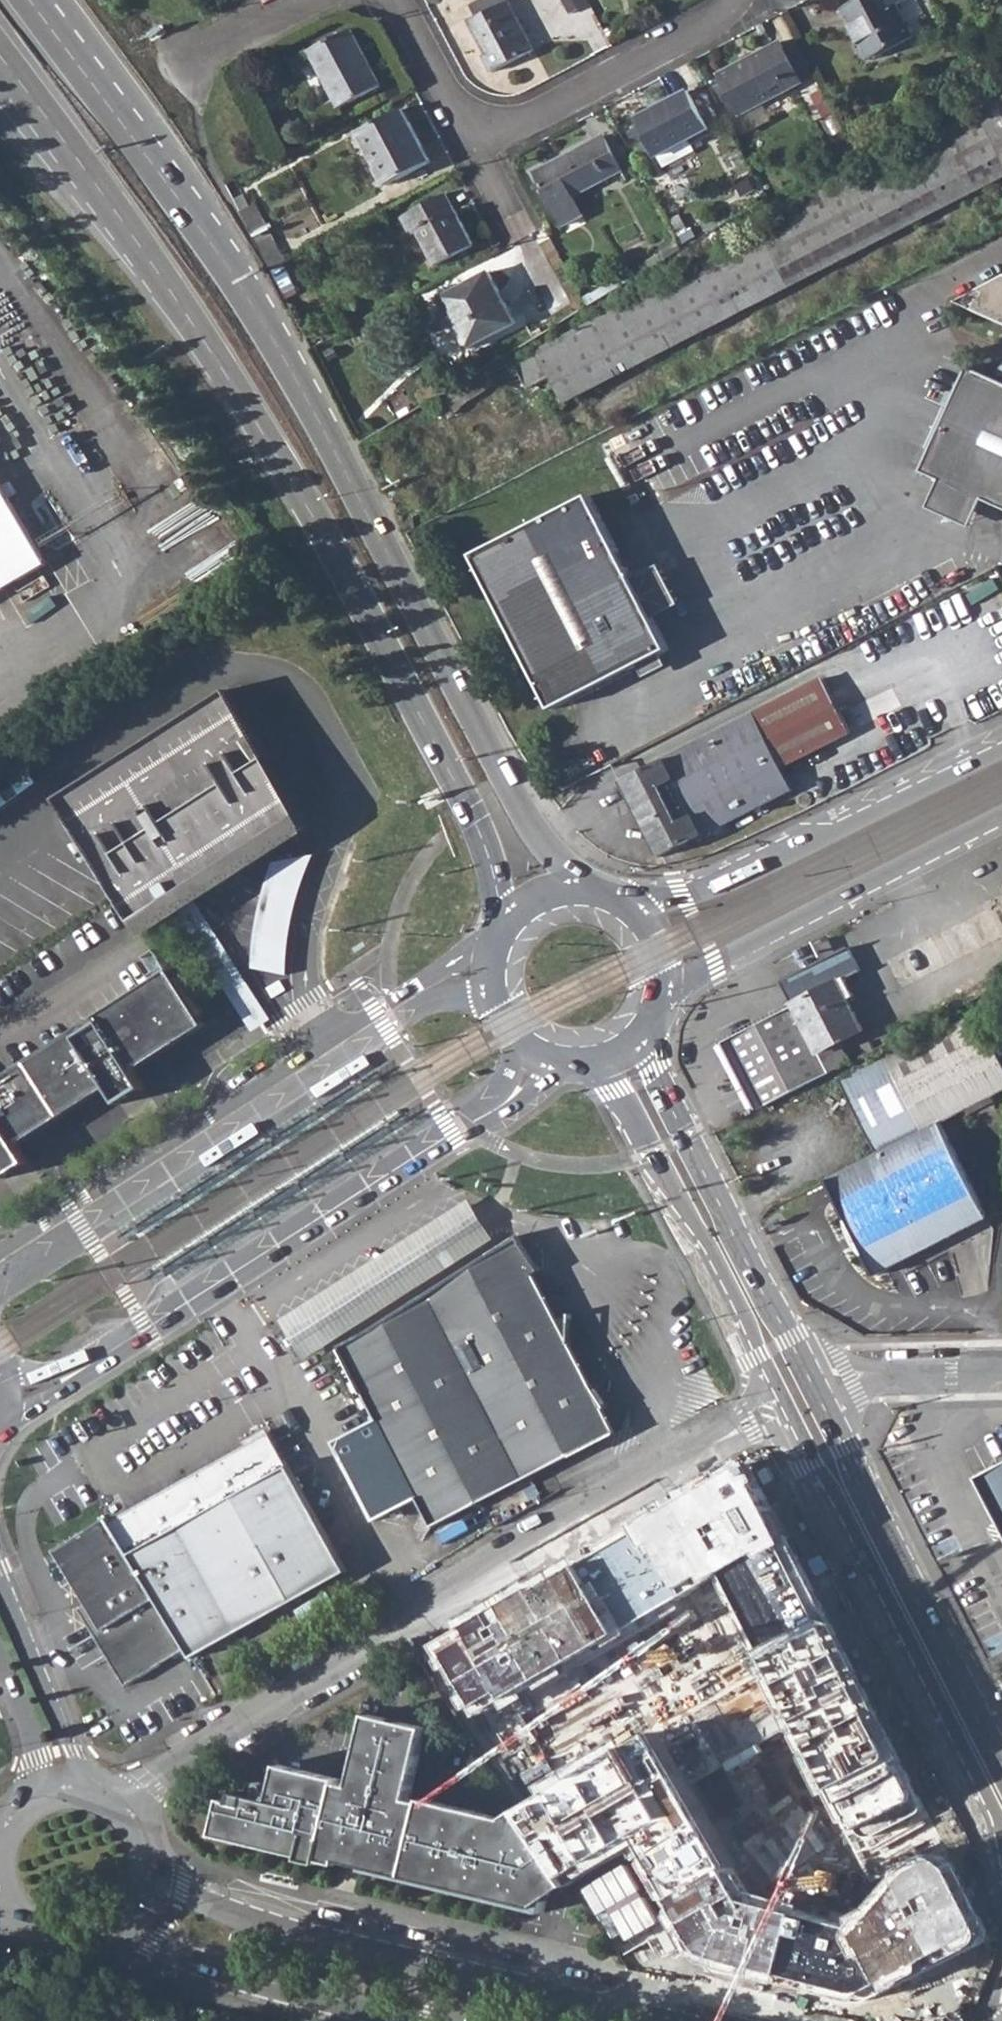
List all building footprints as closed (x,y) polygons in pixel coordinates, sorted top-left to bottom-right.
[(509,0),(507,0),(506,1),(506,0),(480,0),(470,5),(492,50),(484,55),(493,72),(535,49),(509,0)] [(579,22),(591,15),(583,0),(568,0),(579,22)] [(853,29),(860,25),(878,58),(915,38),(898,6),(909,0),(863,0),(843,11),(853,29)] [(870,62),(878,58),(860,25),(853,29),(870,62)] [(310,50),(341,108),(382,86),(351,28),(310,50)] [(720,76),(742,116),(803,84),(781,43),(720,76)] [(565,403),(1001,178),(1001,86),(972,101),(977,111),(756,226),(762,236),(516,366),(527,388),(550,376),(565,403)] [(638,119),(659,158),(710,131),(689,92),(638,119)] [(944,109),(951,122),(974,110),(967,97),(944,109)] [(360,133),(388,187),(432,164),(403,110),(360,133)] [(536,173),(566,228),(586,217),(575,196),(623,170),(605,137),(536,173)] [(421,233),(439,266),(476,246),(446,195),(401,219),(411,238),(421,233)] [(240,211),(263,255),(279,247),(256,202),(240,211)] [(659,246),(667,259),(681,251),(674,238),(659,246)] [(265,260),(270,270),(283,263),(286,262),(281,252),(265,260)] [(270,270),(283,295),(296,289),(283,263),(270,270)] [(490,274),(449,295),(464,325),(458,329),(469,349),(517,325),(490,274)] [(977,287),(950,300),(973,310),(1001,324),(1001,275),(977,287)] [(299,294),(296,289),(283,295),(286,300),(299,294)] [(442,299),(458,329),(464,325),(449,295),(442,299)] [(982,497),(1001,506),(1001,381),(965,365),(920,469),(939,477),(926,504),(970,524),(982,497)] [(0,483),(0,591),(47,563),(0,483)] [(669,647),(652,616),(633,577),(590,493),(473,552),(551,708),(638,663),(662,651),(669,647)] [(658,564),(633,577),(652,616),(678,602),(658,564)] [(668,664),(662,651),(638,663),(644,675),(668,664)] [(849,732),(820,676),(663,758),(703,834),(792,789),(781,766),(849,732)] [(320,832),(238,685),(60,799),(153,941),(211,903),(240,884),(320,832)] [(663,854),(703,834),(663,758),(622,779),(660,853),(661,855),(663,854)] [(272,1018),(202,910),(185,920),(254,1033),(272,1018)] [(983,910),(941,931),(954,958),(996,937),(983,910)] [(941,931),(929,937),(943,964),(954,958),(941,931)] [(899,986),(943,964),(929,937),(886,959),(899,986)] [(254,968),(286,972),(286,958),(288,944),(255,940),(254,953),(254,968)] [(722,1046),(756,1111),(829,1072),(818,1052),(863,1029),(847,999),(854,995),(845,977),(858,971),(847,948),(781,982),(795,1008),(722,1046)] [(108,1090),(118,1107),(147,1089),(136,1071),(208,1026),(201,1015),(204,1013),(181,978),(178,979),(172,969),(97,1016),(101,1021),(89,1029),(86,1024),(0,1078),(0,1172),(3,1178),(30,1161),(20,1144),(108,1090)] [(939,1122),(1001,1089),(1001,1062),(976,1012),(842,1082),(879,1152),(939,1122)] [(403,1106),(148,1273),(156,1285),(411,1118),(403,1106)] [(877,1275),(988,1218),(939,1122),(879,1152),(826,1179),(844,1214),(834,1219),(843,1233),(852,1228),(877,1275)] [(606,1406),(599,1396),(592,1385),(535,1274),(545,1269),(518,1237),(517,1238),(437,1299),(349,1348),(388,1421),(428,1498),(442,1526),(616,1432),(604,1408),(606,1406)] [(423,1499),(380,1422),(343,1442),(385,1520),(423,1499)] [(192,1658),(346,1572),(268,1433),(114,1519),(189,1651),(192,1658)] [(978,1480),(1001,1527),(1001,1468),(978,1480)] [(189,1651),(114,1519),(56,1551),(85,1603),(81,1605),(127,1686),(189,1651)] [(672,1574),(559,1612),(581,1678),(630,1662),(661,1754),(630,1764),(650,1823),(744,1792),(672,1574)] [(364,1869),(543,1911),(547,1895),(551,1892),(553,1895),(569,1883),(518,1809),(506,1816),(424,1797),(423,1801),(411,1798),(427,1726),(370,1713),(354,1780),(282,1763),(274,1798),(237,1790),(237,1791),(239,1792),(237,1800),(226,1797),(218,1830),(365,1865),(364,1869)]
